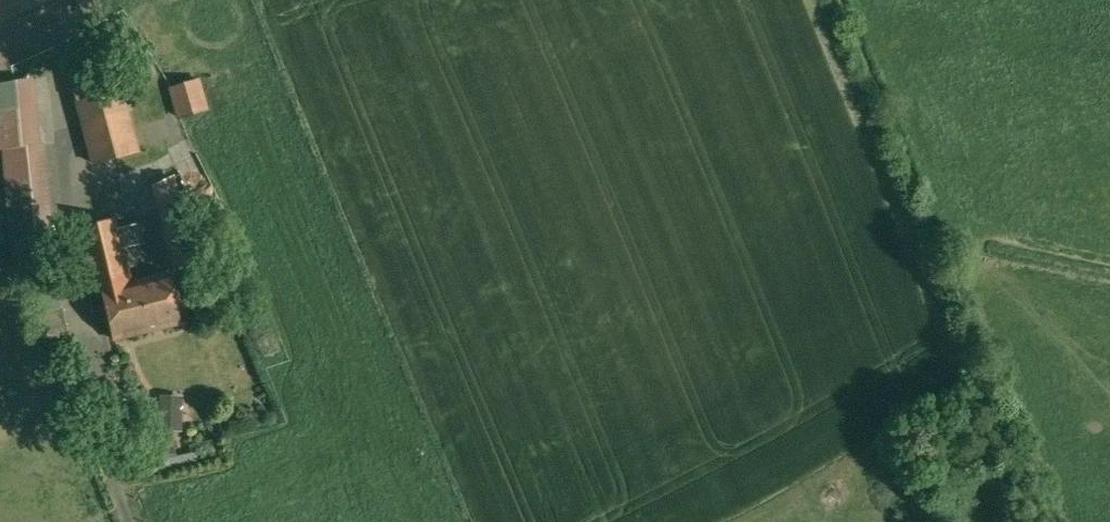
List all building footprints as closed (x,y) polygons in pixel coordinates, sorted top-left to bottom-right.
[(0,83),(0,151),(2,150),(9,238),(54,235),(36,77),(0,83)] [(198,80),(173,87),(181,117),(207,110),(198,80)] [(92,165),(140,152),(123,88),(75,101),(92,165)] [(175,174),(150,186),(173,268),(198,262),(175,174)] [(116,218),(77,227),(94,297),(102,295),(114,341),(182,325),(168,272),(130,281),(122,249),(145,243),(139,222),(118,227),(116,218)] [(183,396),(159,395),(158,431),(182,431),(183,396)] [(195,447),(201,462),(222,453),(215,438),(195,447)]
